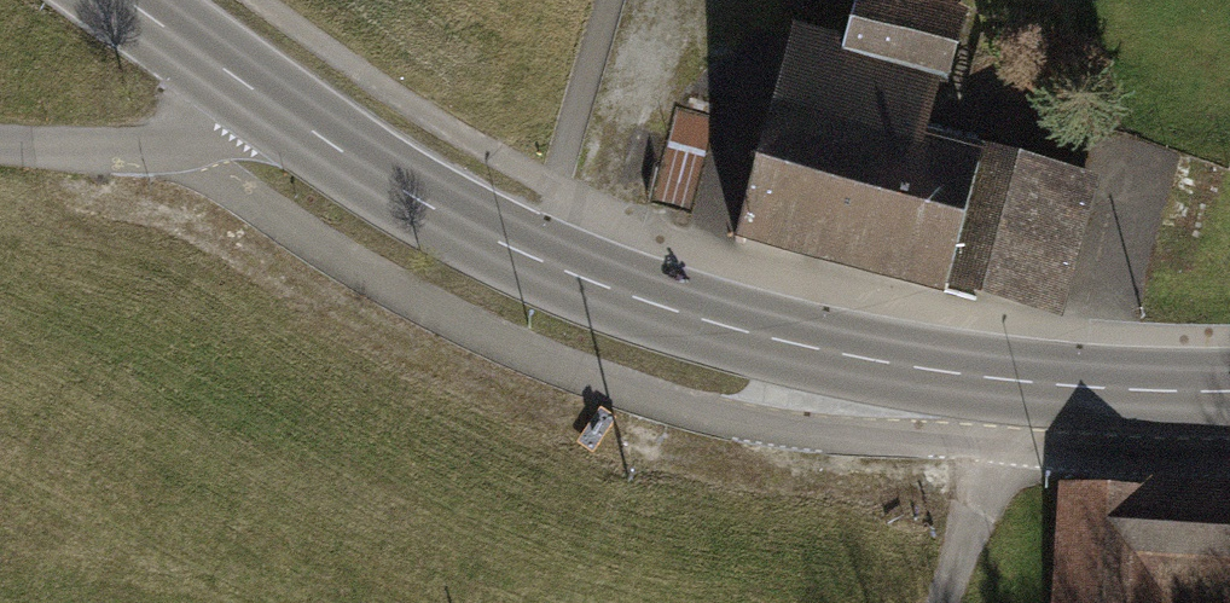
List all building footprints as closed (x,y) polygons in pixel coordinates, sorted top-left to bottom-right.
[(837,55),(938,81),(949,83),(968,14),(960,12),(963,0),(854,0),(841,40),(837,55)] [(788,26),(734,243),(863,278),(940,298),(942,289),(980,148),(924,132),(938,81),(837,55),(841,40),(788,26)] [(1096,179),(980,148),(942,289),(952,291),(1061,319),(1096,179)] [(1046,602),(1229,602),(1229,488),(1053,478),(1046,602)]
